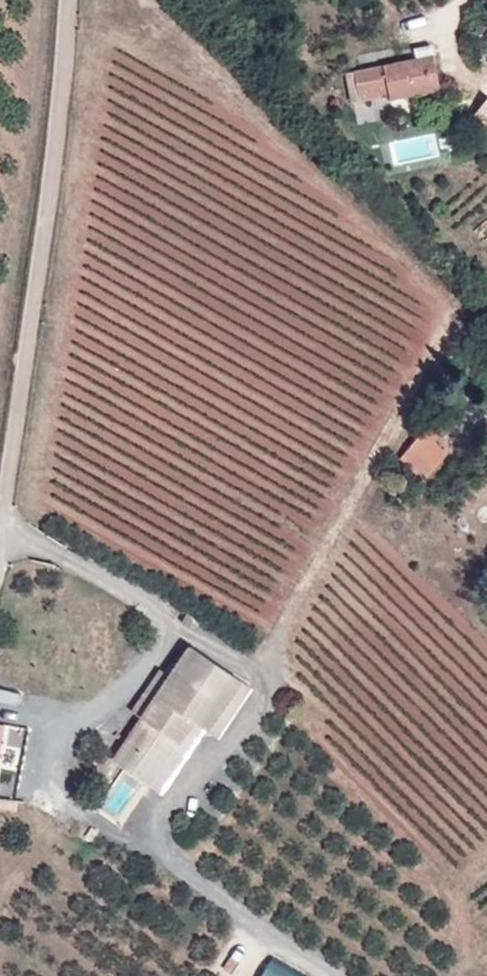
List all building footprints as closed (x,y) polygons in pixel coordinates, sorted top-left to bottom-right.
[(417,58),(433,54),(432,44),(414,49),(417,58)] [(440,89),(433,54),(417,58),(354,72),(360,101),(388,96),(389,100),(440,89)] [(477,110),(486,118),(486,98),(477,110)] [(446,428),(435,418),(422,430),(430,437),(435,442),(446,428)] [(430,437),(422,430),(414,440),(408,447),(422,460),(437,443),(435,442),(430,437)] [(408,447),(399,457),(413,470),(422,460),(408,447)] [(199,619),(187,612),(182,622),(195,627),(199,619)] [(197,694),(171,676),(158,695),(184,713),(197,694)] [(194,720),(158,695),(114,760),(149,785),(194,720)] [(275,955),(262,975),(311,975),(275,955)]
